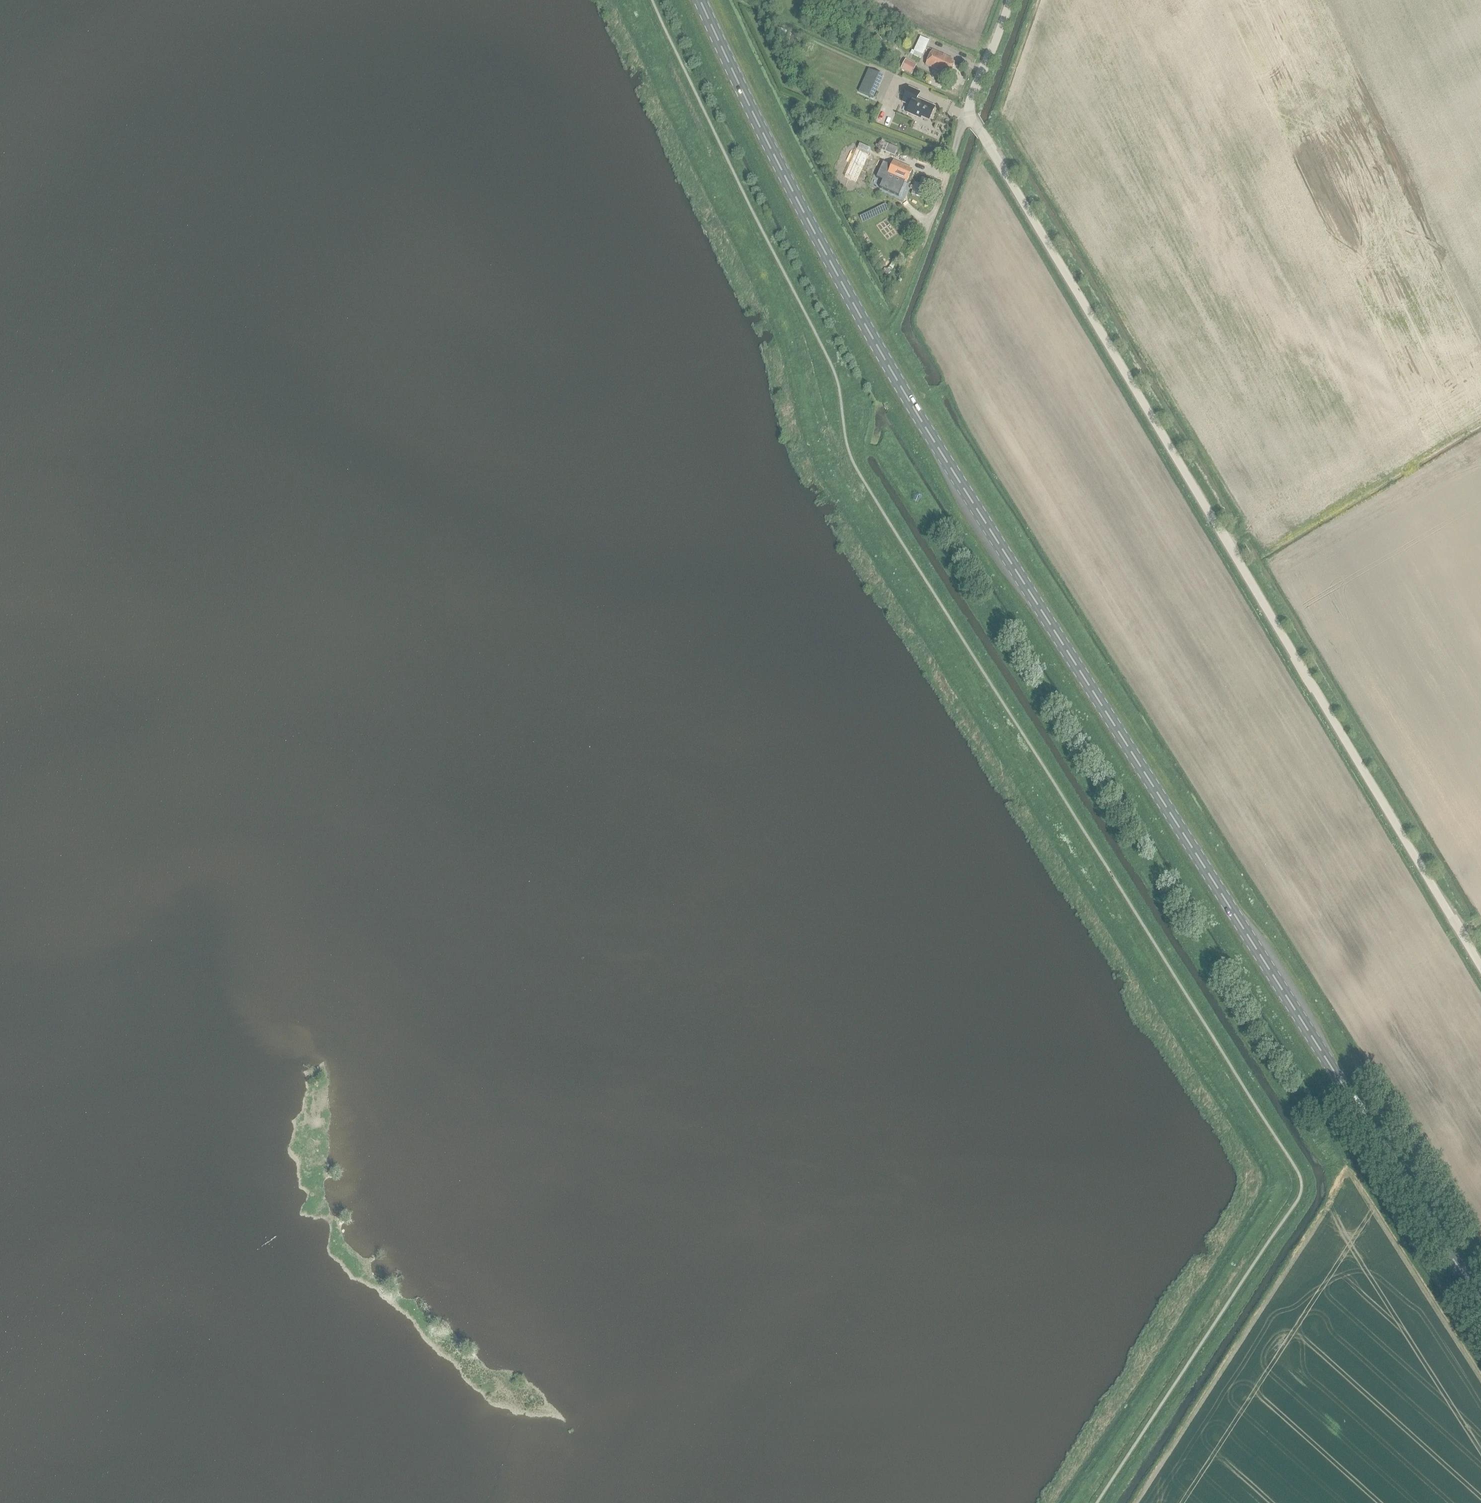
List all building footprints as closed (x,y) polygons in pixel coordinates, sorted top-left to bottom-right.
[(777,35),(785,39),(789,32),(782,27),(777,35)] [(877,34),(869,40),(874,46),(882,40),(877,34)] [(930,41),(921,37),(914,51),(913,51),(911,54),(921,58),(923,55),(923,56),(930,41)] [(951,73),(955,64),(952,63),(953,60),(932,50),(926,65),(947,75),(948,72),(951,73)] [(911,75),(916,65),(905,60),(900,69),(911,75)] [(874,98),(877,91),(876,91),(877,90),(862,84),(861,85),(858,92),(874,98)] [(929,121),(935,107),(917,99),(920,93),(909,88),(902,102),(910,106),(907,113),(917,118),(918,116),(929,121)] [(889,143),(887,152),(898,155),(900,146),(889,143)] [(859,144),(855,154),(866,158),(870,149),(859,144)] [(853,156),(857,149),(850,146),(846,153),(853,156)] [(858,179),(864,165),(853,160),(847,175),(858,179)] [(893,161),(891,166),(888,174),(904,181),(907,182),(912,170),(893,161)] [(888,174),(891,166),(883,162),(876,177),(883,180),(880,188),(899,196),(904,185),(902,184),(904,181),(888,174)]
